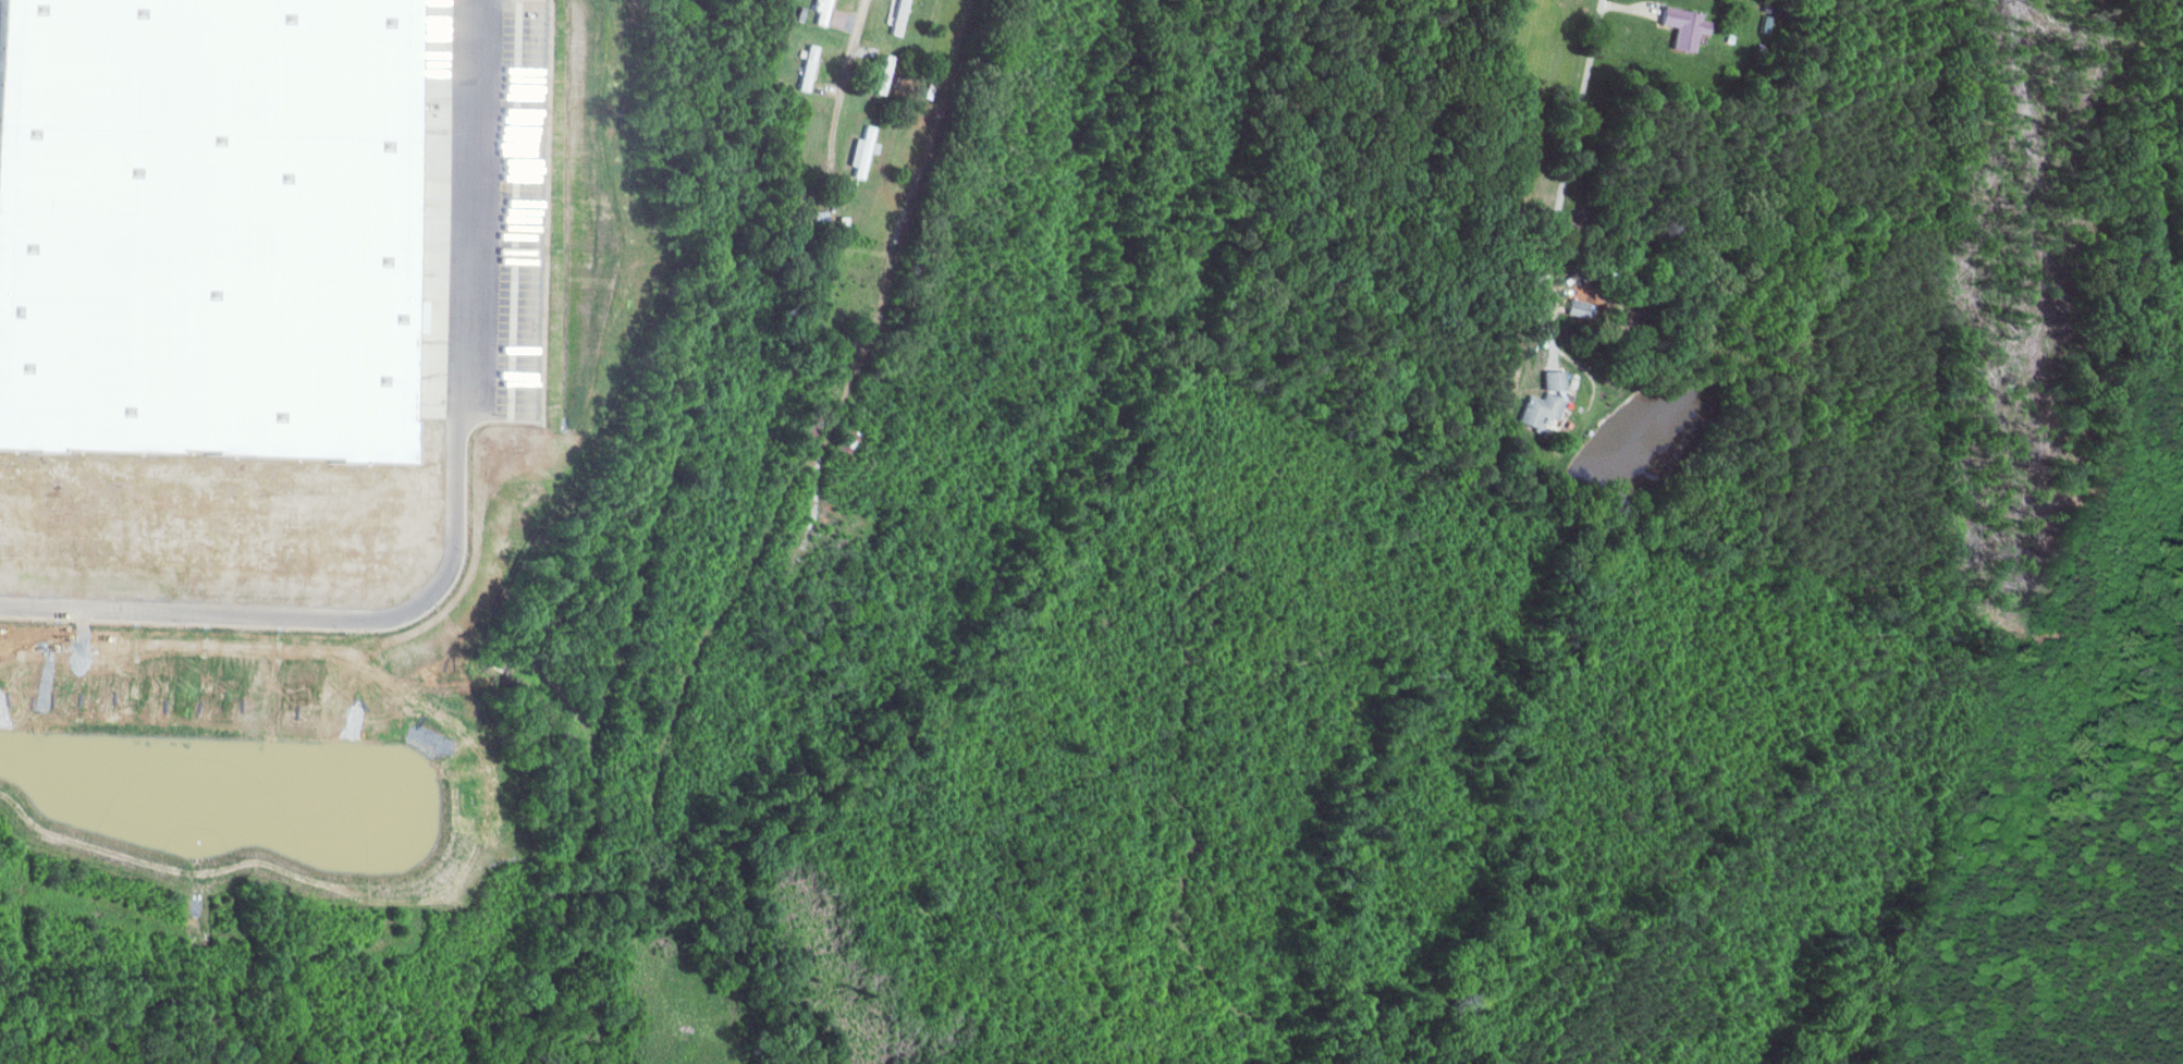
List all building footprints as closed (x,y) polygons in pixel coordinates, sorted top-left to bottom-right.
[(810,22),(837,29),(841,13),(826,9),(828,0),(816,0),(810,22)] [(906,0),(895,0),(885,34),(895,37),(906,0)] [(1656,24),(1672,27),(1668,48),(1690,53),(1693,33),(1704,35),(1706,21),(1697,19),(1698,13),(1660,6),(1656,24)] [(814,46),(804,44),(794,90),(804,92),(814,46)] [(874,94),(884,95),(889,55),(879,54),(874,94)] [(866,152),(876,154),(878,144),(870,142),(873,127),(862,125),(859,140),(852,138),(846,166),(852,167),(850,178),(861,180),(866,152)] [(1562,313),(1586,321),(1591,305),(1567,298),(1562,313)] [(1560,371),(1540,371),(1540,392),(1538,399),(1525,394),(1516,420),(1516,423),(1537,431),(1537,430),(1537,419),(1554,418),(1561,398),(1560,371)]
